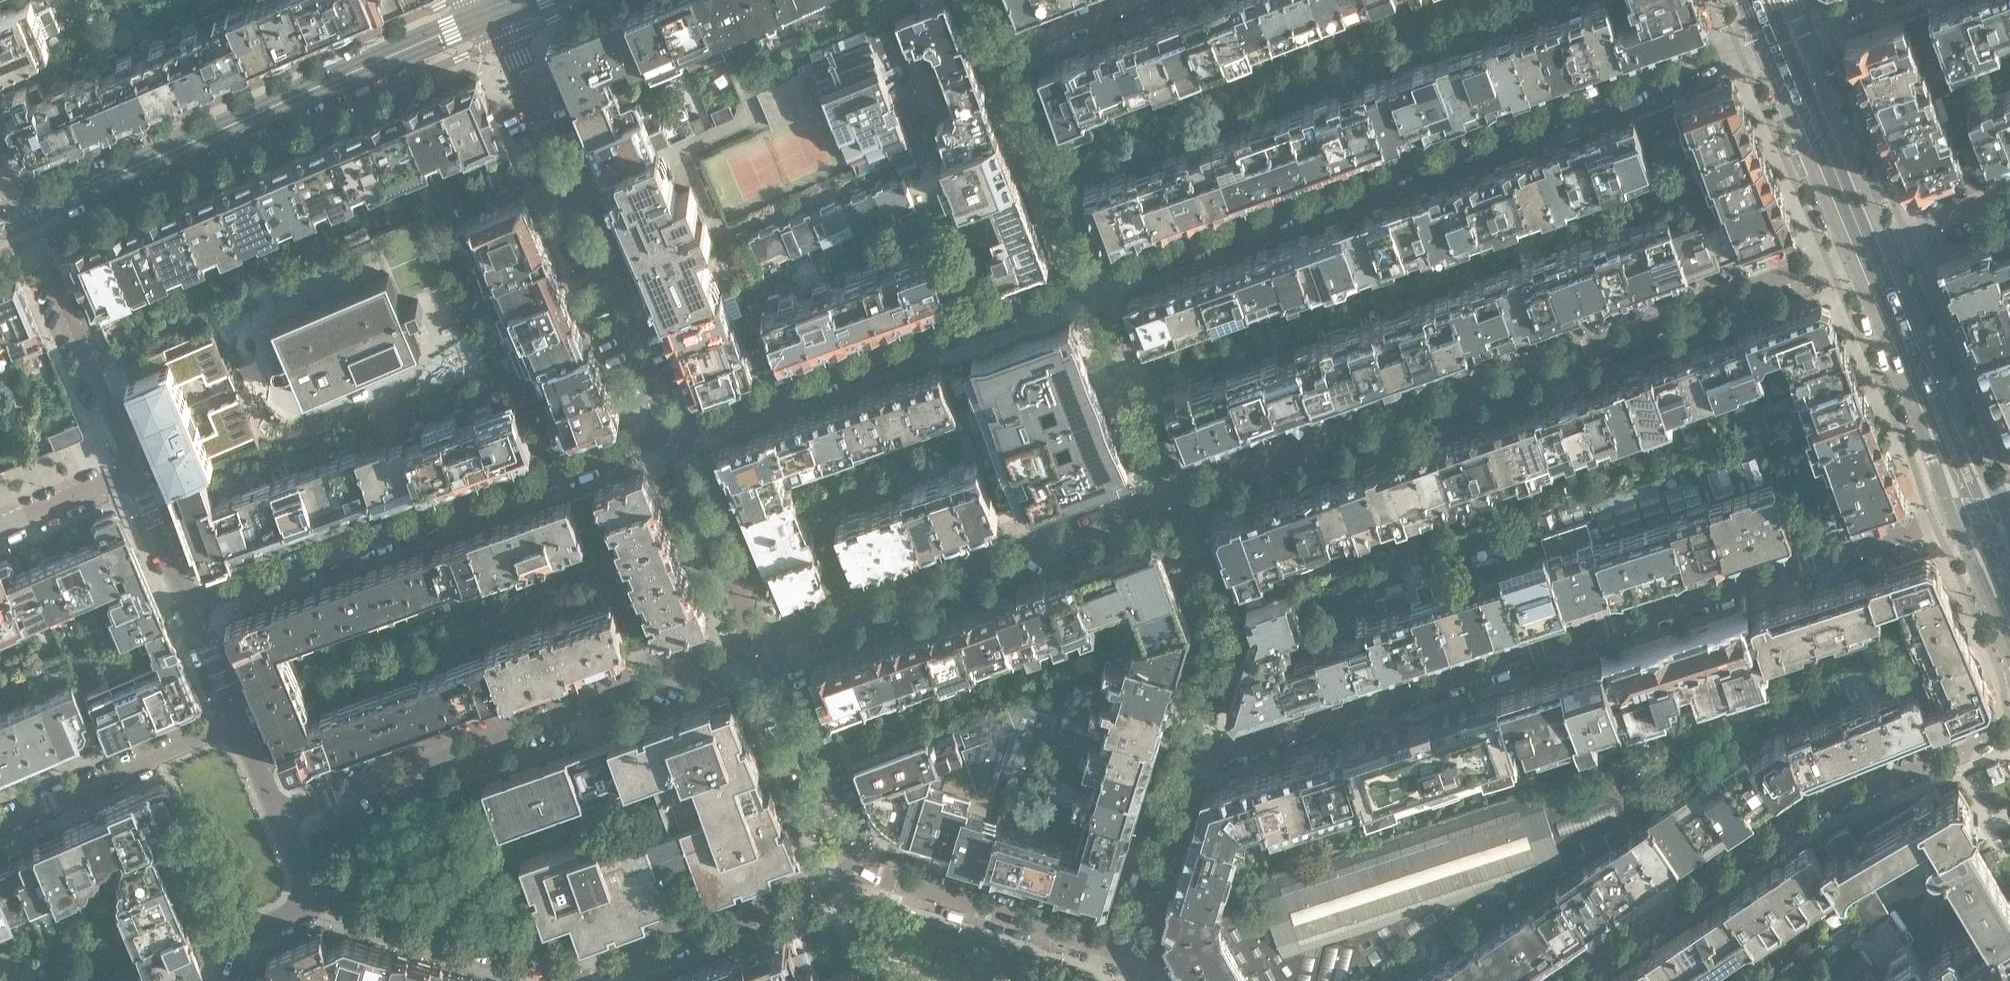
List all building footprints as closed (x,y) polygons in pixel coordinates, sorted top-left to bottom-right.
[(55,19),(50,7),(36,13),(30,0),(29,0),(0,12),(0,42),(55,19)] [(264,0),(251,0),(248,1),(247,0),(242,0),(231,5),(231,7),(253,61),(284,48),(264,0)] [(300,0),(264,0),(284,48),(315,35),(300,0)] [(337,0),(300,0),(315,35),(346,21),(337,0)] [(373,0),(337,0),(346,21),(376,8),(373,0)] [(376,8),(396,0),(373,0),(376,8)] [(661,0),(650,0),(626,10),(649,64),(682,50),(681,47),(661,0)] [(702,0),(661,0),(681,47),(701,39),(703,44),(718,38),(702,0)] [(741,0),(702,0),(718,38),(735,31),(732,26),(749,19),(741,0)] [(784,0),(741,0),(749,19),(751,24),(771,16),(769,11),(786,4),(784,0)] [(983,91),(984,90),(963,34),(962,34),(948,0),(930,0),(918,4),(891,16),(891,17),(887,18),(889,23),(890,23),(891,25),(901,21),(906,33),(910,42),(917,41),(920,49),(929,46),(930,48),(935,46),(942,66),(955,100),(950,102),(951,104),(942,107),(945,115),(938,120),(942,129),(941,129),(946,141),(936,145),(936,143),(935,144),(938,153),(940,153),(941,155),(998,132),(983,91)] [(1040,0),(1013,0),(1019,13),(1041,4),(1040,0)] [(1234,0),(1216,0),(1207,4),(1225,52),(1226,51),(1230,61),(1241,57),(1237,47),(1250,43),(1234,0)] [(1262,0),(1234,0),(1250,43),(1250,44),(1275,35),(1262,0)] [(1291,0),(1262,0),(1275,35),(1300,25),(1291,0)] [(1319,0),(1291,0),(1300,25),(1325,16),(1319,0)] [(1346,0),(1319,0),(1325,16),(1348,8),(1346,0)] [(1699,0),(1698,1),(1698,0),(1641,0),(1646,12),(1641,14),(1645,24),(1700,3),(1699,0)] [(1955,0),(1953,0),(1932,8),(1952,64),(1975,55),(1955,0)] [(1981,0),(1955,0),(1975,55),(1998,47),(1981,0)] [(2009,0),(1981,0),(1998,47),(2001,55),(2009,51),(2009,48),(2005,36),(2009,34),(2009,1),(2009,0)] [(1623,55),(1703,26),(1708,25),(1706,20),(1700,3),(1645,24),(1629,29),(1624,25),(1614,29),(1623,55)] [(1225,52),(1207,4),(1183,13),(1201,61),(1201,60),(1205,70),(1216,66),(1213,56),(1225,52)] [(891,16),(888,9),(882,6),(873,9),(878,22),(887,18),(891,17),(891,16)] [(253,61),(231,7),(217,13),(216,9),(206,13),(209,21),(201,25),(221,74),(253,61)] [(1614,29),(1607,11),(1607,10),(1596,13),(1594,7),(1581,12),(1583,18),(1599,64),(1623,55),(1614,29)] [(878,22),(873,9),(864,13),(861,19),(864,27),(878,22)] [(649,64),(626,10),(592,25),(611,68),(628,61),(631,67),(638,69),(649,64)] [(1201,61),(1183,13),(1159,23),(1176,70),(1177,70),(1181,80),(1192,75),(1189,65),(1201,61)] [(1599,64),(1583,18),(1573,22),(1570,16),(1558,20),(1560,27),(1576,72),(1599,64)] [(918,124),(905,91),(913,88),(909,77),(900,80),(892,59),(905,54),(901,43),(896,45),(889,23),(887,18),(878,22),(864,27),(820,45),(809,49),(853,161),(872,153),(872,155),(881,152),(885,162),(895,158),(899,169),(938,153),(935,144),(926,121),(918,124)] [(1912,43),(1902,18),(1893,21),(1845,38),(1855,63),(1912,43)] [(45,36),(60,30),(55,19),(0,42),(0,68),(22,59),(22,60),(50,48),(45,36)] [(221,74),(201,25),(199,20),(183,27),(182,24),(172,28),(176,36),(166,40),(187,89),(221,74)] [(1176,70),(1159,23),(1134,32),(1153,83),(1156,89),(1167,85),(1163,75),(1176,70)] [(1576,72),(1560,27),(1550,31),(1547,24),(1534,29),(1536,36),(1552,81),(1576,72)] [(611,68),(592,25),(549,43),(575,103),(612,88),(605,71),(611,68)] [(1153,83),(1134,32),(1111,41),(1130,91),(1153,83)] [(1530,89),(1511,38),(1510,33),(1485,42),(1505,98),(1530,89)] [(1552,81),(1536,36),(1526,39),(1524,33),(1511,38),(1530,89),(1552,81)] [(820,45),(816,37),(811,34),(800,38),(806,50),(809,49),(820,45)] [(187,89),(166,40),(165,36),(151,41),(149,37),(140,42),(143,49),(135,52),(156,102),(187,89)] [(806,50),(800,38),(793,41),(790,47),(793,55),(806,50)] [(1130,91),(1111,41),(1088,50),(1107,100),(1130,91)] [(1505,98),(1485,42),(1461,50),(1481,106),(1505,98)] [(1914,71),(1908,58),(1917,55),(1912,43),(1855,63),(1865,88),(1914,71)] [(156,102),(135,52),(134,48),(118,55),(117,52),(109,55),(112,62),(102,67),(123,116),(156,102)] [(1107,100),(1088,50),(1066,58),(1085,109),(1107,100)] [(1481,106),(1461,50),(1436,59),(1456,115),(1481,106)] [(1085,109),(1066,58),(1040,69),(1067,144),(1094,134),(1085,109)] [(22,60),(22,59),(0,68),(0,84),(28,72),(22,60)] [(1456,115),(1436,59),(1413,67),(1433,123),(1456,115)] [(1291,77),(1315,68),(1312,60),(1287,69),(1291,77)] [(750,74),(747,66),(741,62),(729,66),(735,80),(750,74)] [(123,116),(102,67),(101,63),(86,69),(84,65),(75,69),(79,77),(68,81),(89,130),(123,116)] [(1433,123),(1413,67),(1389,75),(1409,132),(1433,123)] [(816,108),(801,71),(759,89),(775,126),(816,108)] [(1932,92),(1928,80),(1919,83),(1914,71),(1865,88),(1876,113),(1932,92)] [(756,88),(750,74),(735,80),(741,94),(756,88)] [(1409,132),(1389,75),(1365,84),(1386,140),(1409,132)] [(89,130),(68,81),(67,77),(52,83),(53,87),(41,92),(36,79),(26,83),(32,96),(37,94),(57,144),(89,130)] [(508,151),(477,77),(458,85),(455,85),(454,85),(451,85),(450,85),(447,87),(446,88),(444,90),(443,92),(439,94),(464,151),(466,157),(484,150),(488,159),(508,151)] [(1682,127),(1742,104),(1732,79),(1682,97),(1682,98),(1656,107),(1665,134),(1682,128),(1682,127)] [(57,144),(37,94),(32,96),(26,83),(3,93),(30,156),(57,144)] [(1386,140),(1365,84),(1354,88),(1357,95),(1343,100),(1360,149),(1386,140)] [(643,114),(637,100),(632,98),(623,102),(616,86),(612,88),(575,103),(591,135),(643,114)] [(2004,92),(2006,98),(1993,102),(2009,150),(2009,149),(2009,90),(2004,92)] [(1934,120),(1929,107),(1937,104),(1932,92),(1876,113),(1886,137),(1934,120)] [(1360,149),(1343,100),(1340,93),(1315,102),(1317,110),(1335,159),(1360,149)] [(464,151),(439,94),(421,101),(419,101),(418,100),(416,100),(414,101),(412,101),(411,102),(409,104),(407,105),(406,107),(403,109),(428,166),(464,151)] [(2009,150),(1993,102),(1991,97),(1981,100),(1983,106),(1969,111),(1987,158),(2009,150)] [(1137,107),(1133,98),(1126,100),(1130,109),(1137,107)] [(719,119),(737,112),(732,101),(714,107),(719,119)] [(1335,159),(1317,110),(1315,102),(1303,106),(1306,114),(1292,119),(1309,168),(1335,159)] [(1752,128),(1742,104),(1682,127),(1682,128),(1687,140),(1688,139),(1692,151),(1752,128)] [(1665,134),(1656,107),(1633,115),(1643,142),(1665,134)] [(428,166),(403,109),(384,117),(382,116),(380,116),(378,116),(375,117),(373,118),(372,119),(370,121),(369,123),(366,124),(391,182),(428,166)] [(1309,168),(1292,119),(1289,111),(1278,115),(1280,123),(1266,128),(1284,177),(1309,168)] [(716,248),(691,186),(677,192),(669,172),(658,145),(656,146),(643,114),(591,135),(615,194),(663,311),(722,287),(722,289),(765,272),(762,263),(750,235),(747,226),(738,230),(742,240),(738,242),(737,240),(716,248)] [(1653,170),(1643,142),(1633,115),(1609,124),(1628,179),(1653,170)] [(1953,142),(1948,130),(1939,133),(1934,120),(1886,137),(1897,162),(1953,142)] [(391,182),(366,124),(347,132),(342,131),(334,135),(332,139),(329,140),(354,198),(391,182)] [(1628,179),(1609,124),(1583,133),(1603,188),(1628,179)] [(1284,177),(1266,128),(1252,133),(1250,125),(1238,129),(1259,186),(1284,177)] [(1753,128),(1752,128),(1692,151),(1701,176),(1703,175),(1763,153),(1753,128)] [(1259,186),(1238,129),(1227,134),(1229,141),(1215,146),(1233,195),(1259,186)] [(1049,262),(1020,188),(1017,180),(998,132),(941,155),(979,252),(989,248),(1000,279),(1049,262)] [(1603,188),(1583,133),(1558,142),(1578,197),(1603,188)] [(1233,195),(1215,146),(1213,139),(1185,149),(1206,205),(1233,195)] [(354,198),(329,140),(310,148),(305,147),(297,150),(294,155),(292,156),(318,213),(354,198)] [(1578,197),(1558,142),(1536,150),(1556,209),(1579,200),(1578,197)] [(1963,166),(1953,142),(1897,162),(1907,187),(1954,170),(1963,166)] [(1105,160),(1100,149),(1073,159),(1078,171),(1105,160)] [(1206,205),(1185,149),(1160,158),(1181,214),(1206,205)] [(1556,209),(1536,150),(1511,159),(1531,218),(1556,209)] [(1773,178),(1763,153),(1703,175),(1712,200),(1714,200),(1773,178)] [(318,213),(292,156),(273,164),(268,163),(260,166),(258,171),(255,172),(280,230),(318,213)] [(1181,214),(1160,158),(1136,167),(1157,223),(1181,214)] [(1531,218),(1511,159),(1486,168),(1507,226),(1531,218)] [(1110,176),(1105,160),(1078,171),(1083,186),(1110,176)] [(1157,223),(1136,167),(1110,176),(1131,232),(1157,223)] [(1507,226),(1486,168),(1463,176),(1483,235),(1507,226)] [(280,230),(255,172),(236,180),(231,179),(223,182),(220,187),(218,188),(244,245),(280,230)] [(915,204),(903,174),(877,185),(878,187),(873,189),(885,215),(886,217),(915,204)] [(1131,232),(1110,176),(1083,186),(1086,193),(1105,242),(1131,232)] [(1483,235),(1463,176),(1439,185),(1459,243),(1483,235)] [(1794,228),(1784,202),(1783,202),(1774,177),(1773,178),(1714,200),(1719,214),(1710,217),(1707,212),(1673,225),(1679,241),(1688,266),(1794,228)] [(885,215),(873,189),(872,185),(846,197),(847,198),(842,200),(854,227),(855,228),(885,215)] [(1459,243),(1439,185),(1414,194),(1433,249),(1434,252),(1459,243)] [(244,245),(218,188),(199,196),(194,194),(186,198),(183,202),(181,203),(206,261),(244,245)] [(538,230),(529,209),(523,194),(458,221),(474,257),(538,230)] [(1433,249),(1414,194),(1390,203),(1408,257),(1433,249)] [(854,227),(842,200),(841,197),(815,208),(816,210),(812,212),(824,238),(824,240),(854,227)] [(206,261),(181,203),(162,211),(159,211),(157,211),(156,211),(154,211),(153,212),(151,213),(149,215),(148,216),(147,218),(145,219),(170,277),(206,261)] [(1408,257),(1390,203),(1366,211),(1385,266),(1408,257)] [(824,238),(812,212),(810,208),(785,220),(785,221),(781,223),(793,250),(793,252),(824,238)] [(1385,266),(1366,211),(1341,220),(1361,275),(1385,266)] [(1679,241),(1673,225),(1669,213),(1643,222),(1662,275),(1688,266),(1679,241)] [(170,277),(145,219),(125,227),(123,227),(121,227),(119,227),(116,227),(114,229),(112,230),(111,232),(110,233),(108,234),(133,292),(170,277)] [(793,250),(781,223),(780,220),(754,231),(755,233),(750,235),(762,263),(793,250)] [(1361,275),(1341,220),(1317,229),(1337,283),(1361,275)] [(1662,275),(1643,222),(1618,231),(1636,285),(1662,275)] [(455,246),(446,226),(434,231),(443,252),(455,246)] [(1337,283),(1317,229),(1294,237),(1314,291),(1337,283)] [(549,257),(538,230),(474,257),(485,283),(549,257)] [(1636,285),(1618,231),(1593,239),(1612,293),(1636,285)] [(133,294),(133,292),(108,234),(88,243),(85,242),(83,243),(80,243),(79,244),(77,245),(76,246),(75,247),(74,248),(73,249),(70,251),(100,320),(104,318),(107,321),(113,318),(113,314),(117,313),(112,303),(133,294)] [(2009,257),(2009,234),(1938,261),(1946,280),(2009,257)] [(1314,291),(1294,237),(1270,246),(1287,291),(1290,300),(1300,296),(1314,291)] [(1612,293),(1593,239),(1593,240),(1592,238),(1569,246),(1588,302),(1612,293)] [(950,297),(932,250),(921,254),(917,243),(909,246),(911,250),(896,256),(898,262),(916,309),(950,297)] [(1287,291),(1270,246),(1234,259),(1251,304),(1287,291)] [(1588,302),(1569,246),(1545,255),(1564,310),(1588,302)] [(916,309),(898,262),(888,266),(884,255),(876,258),(877,262),(862,267),(882,322),(916,309)] [(1564,310),(1545,255),(1520,264),(1540,319),(1564,310)] [(561,286),(559,279),(549,257),(485,283),(498,313),(561,286)] [(1946,280),(1957,306),(2008,287),(2009,287),(2009,257),(1946,280)] [(1251,304),(1234,259),(1197,272),(1215,317),(1251,304)] [(1540,319),(1520,264),(1496,272),(1516,328),(1540,319)] [(882,322),(862,267),(846,273),(845,269),(835,272),(839,284),(831,287),(849,334),(882,322)] [(14,271),(0,277),(0,323),(8,342),(8,341),(13,353),(43,340),(14,271)] [(421,345),(390,272),(275,321),(289,354),(278,358),(277,359),(276,361),(275,361),(275,362),(275,364),(275,365),(275,366),(276,367),(277,368),(279,369),(281,370),(282,369),(283,369),(294,364),(306,394),(421,345)] [(1215,317),(1197,272),(1163,284),(1180,330),(1182,335),(1205,327),(1204,321),(1215,317)] [(1516,328),(1496,272),(1472,281),(1492,336),(1516,328)] [(849,334),(831,287),(829,279),(812,285),(811,281),(802,285),(806,296),(797,299),(815,346),(849,334)] [(1492,336),(1472,281),(1448,290),(1448,291),(1467,345),(1492,336)] [(1180,330),(1163,284),(1126,297),(1146,349),(1171,340),(1169,333),(1180,330)] [(574,316),(572,312),(561,286),(498,313),(511,344),(574,316)] [(732,313),(722,289),(722,287),(663,311),(674,337),(675,337),(732,313)] [(2008,287),(1957,306),(1967,330),(2009,315),(2009,294),(2008,287)] [(815,346),(797,299),(795,291),(779,297),(777,293),(768,297),(772,308),(763,311),(770,330),(780,358),(815,346)] [(1467,345),(1448,291),(1424,300),(1442,354),(1467,345)] [(415,312),(429,306),(425,296),(411,302),(415,312)] [(1442,354),(1424,300),(1398,309),(1416,363),(1442,354)] [(1785,341),(1834,324),(1835,324),(1827,305),(1826,306),(1821,304),(1821,303),(1784,316),(1785,316),(1748,329),(1758,358),(1766,355),(1768,350),(1783,345),(1785,341)] [(1416,363),(1398,309),(1372,319),(1391,372),(1416,363)] [(743,340),(734,314),(732,313),(675,337),(685,363),(686,362),(743,340)] [(1967,330),(1978,356),(2009,344),(2009,315),(1967,330)] [(590,344),(586,335),(583,337),(574,316),(511,344),(522,369),(536,364),(590,344)] [(1110,422),(1103,404),(1104,403),(1095,381),(1094,381),(1086,362),(1087,362),(1086,360),(1078,341),(1079,341),(1070,318),(1045,327),(1023,336),(1022,335),(1020,336),(1020,337),(997,345),(997,344),(941,364),(957,407),(977,459),(998,513),(1030,502),(1055,493),(1078,484),(1078,485),(1080,484),(1100,476),(1103,475),(1103,476),(1128,467),(1119,443),(1118,444),(1111,425),(1112,424),(1111,422),(1110,422)] [(1391,372),(1372,319),(1347,328),(1365,382),(1391,372)] [(1843,347),(1834,324),(1785,341),(1783,345),(1786,354),(1791,352),(1796,364),(1843,347)] [(1365,382),(1347,328),(1321,337),(1340,391),(1365,382)] [(1763,373),(1758,358),(1748,329),(1722,339),(1740,388),(1751,384),(1749,378),(1763,373)] [(696,389),(780,358),(770,330),(759,334),(763,344),(748,349),(744,339),(743,340),(686,362),(696,389)] [(258,442),(212,331),(165,351),(164,348),(157,350),(122,365),(123,366),(128,380),(171,482),(173,481),(180,478),(203,469),(213,465),(211,461),(258,442)] [(1340,391),(1321,337),(1294,347),(1298,357),(1313,400),(1340,391)] [(1740,388),(1722,339),(1699,347),(1713,391),(1726,387),(1728,392),(1740,388)] [(604,380),(590,344),(536,364),(542,380),(537,382),(542,394),(551,391),(554,399),(604,380)] [(1978,356),(1990,384),(2009,376),(2009,344),(1978,356)] [(1843,347),(1796,364),(1791,366),(1796,379),(1800,377),(1803,388),(1854,369),(1844,346),(1843,347)] [(1713,391),(1699,347),(1675,356),(1692,405),(1703,401),(1701,396),(1713,391)] [(1692,405),(1675,356),(1652,364),(1666,408),(1679,404),(1680,410),(1692,405)] [(1313,400),(1298,357),(1291,360),(1279,365),(1276,357),(1261,363),(1264,370),(1279,413),(1313,400)] [(957,407),(941,364),(908,376),(924,419),(926,426),(942,421),(940,414),(957,407)] [(1279,413),(1264,370),(1252,374),(1249,364),(1239,367),(1240,371),(1225,376),(1225,378),(1243,426),(1279,413)] [(1666,408),(1652,364),(1625,374),(1641,424),(1656,418),(1658,424),(1670,420),(1666,408)] [(1863,392),(1854,369),(1803,388),(1807,398),(1803,399),(1807,413),(1862,392),(1863,392)] [(1641,424),(1625,374),(1602,382),(1619,432),(1641,424)] [(924,419),(908,376),(875,388),(891,431),(893,438),(909,433),(907,425),(924,419)] [(2009,409),(2009,376),(1990,384),(2002,412),(2009,409)] [(1243,426),(1225,378),(1217,381),(1215,377),(1194,384),(1214,436),(1243,426)] [(620,416),(605,380),(604,380),(554,399),(557,408),(549,411),(553,423),(557,422),(563,437),(620,416)] [(1214,436),(1194,384),(1192,380),(1162,391),(1184,447),(1214,436)] [(1619,432),(1602,382),(1580,390),(1596,440),(1619,432)] [(891,431),(875,388),(842,400),(858,443),(861,450),(876,444),(874,437),(891,431)] [(1596,440),(1580,390),(1558,398),(1575,451),(1589,446),(1588,443),(1596,440)] [(1862,392),(1807,413),(1803,414),(1808,429),(1805,430),(1809,441),(1874,419),(1862,392)] [(532,448),(519,412),(514,399),(504,402),(500,393),(490,397),(491,401),(476,407),(478,412),(496,461),(532,448)] [(1584,479),(1575,451),(1558,398),(1535,407),(1553,460),(1561,486),(1584,479)] [(858,443),(842,400),(809,412),(825,455),(828,462),(844,456),(841,449),(858,443)] [(496,461),(478,412),(468,415),(465,406),(454,410),(455,414),(440,420),(459,474),(496,461)] [(1553,460),(1535,407),(1535,406),(1510,415),(1532,480),(1544,475),(1540,464),(1553,460)] [(2002,412),(2009,432),(2009,409),(2002,412)] [(825,455),(809,412),(776,424),(788,455),(795,474),(811,468),(808,461),(825,455)] [(1532,480),(1510,415),(1486,424),(1503,478),(1517,473),(1521,484),(1532,480)] [(1885,446),(1877,426),(1874,419),(1809,441),(1814,456),(1821,454),(1825,466),(1885,446)] [(459,474),(440,420),(425,425),(423,420),(413,424),(416,434),(401,439),(390,443),(388,437),(357,448),(376,500),(377,504),(419,489),(459,474)] [(82,433),(82,432),(77,421),(47,434),(53,448),(80,437),(81,436),(82,435),(82,434),(82,433)] [(1503,478),(1486,424),(1486,423),(1461,432),(1483,497),(1495,493),(1491,482),(1503,478)] [(788,455),(776,424),(724,443),(722,448),(721,449),(730,471),(772,456),(774,460),(788,455)] [(335,448),(329,431),(320,434),(326,451),(335,448)] [(1483,497),(1461,432),(1437,441),(1456,495),(1468,490),(1472,501),(1483,497)] [(1456,495),(1437,441),(1413,450),(1431,503),(1444,499),(1448,510),(1459,506),(1456,495)] [(1791,536),(1774,482),(1761,442),(1696,465),(1726,557),(1791,536)] [(1896,472),(1885,446),(1825,466),(1830,481),(1827,482),(1830,493),(1896,472)] [(376,500),(357,448),(329,458),(348,512),(361,508),(360,506),(376,500)] [(1431,503),(1413,450),(1389,458),(1411,523),(1422,519),(1419,508),(1431,503)] [(1726,557),(1696,465),(1692,452),(1656,464),(1653,465),(1657,478),(1687,570),(1726,557)] [(785,488),(774,460),(772,456),(730,471),(744,503),(785,488)] [(1656,464),(1654,456),(1631,463),(1634,472),(1653,465),(1656,464)] [(348,512),(329,458),(300,469),(319,521),(336,515),(336,516),(348,512)] [(1411,523),(1389,458),(1363,467),(1381,521),(1395,516),(1399,527),(1411,523)] [(998,513),(977,459),(952,468),(973,523),(998,514),(998,513)] [(1634,472),(1631,463),(1630,460),(1614,465),(1618,477),(1634,472)] [(1381,521),(1363,467),(1340,476),(1362,540),(1374,536),(1370,525),(1381,521)] [(973,523),(952,468),(927,477),(948,532),(973,523)] [(235,556),(233,552),(214,500),(203,469),(180,478),(173,481),(189,525),(188,525),(196,547),(197,547),(204,567),(235,556)] [(319,521),(300,469),(271,479),(290,531),(319,521)] [(654,495),(644,471),(596,488),(602,504),(606,503),(610,511),(654,495)] [(1611,480),(1608,471),(1585,479),(1588,487),(1611,480)] [(1906,502),(1910,495),(1906,494),(1896,472),(1830,493),(1835,508),(1823,512),(1827,525),(1903,500),(1906,502)] [(1362,540),(1340,476),(1315,485),(1334,538),(1347,533),(1351,544),(1362,540)] [(948,532),(927,477),(900,486),(904,496),(923,541),(948,532)] [(1687,570),(1657,478),(1592,500),(1605,541),(1596,544),(1612,594),(1687,570)] [(290,531),(271,479),(243,490),(262,543),(274,539),(274,537),(290,531)] [(1334,538),(1315,485),(1290,493),(1313,558),(1325,554),(1322,544),(1334,540),(1334,538)] [(797,517),(790,501),(797,498),(792,486),(785,488),(744,503),(756,531),(797,517)] [(262,543),(243,490),(214,500),(233,552),(249,546),(250,548),(262,543)] [(1313,558),(1290,493),(1266,502),(1286,557),(1298,552),(1302,562),(1313,558)] [(668,528),(654,495),(610,511),(606,512),(611,524),(616,523),(620,532),(615,533),(621,546),(668,528)] [(1612,594),(1596,544),(1605,541),(1592,500),(1591,495),(1556,507),(1554,499),(1533,506),(1537,518),(1566,609),(1612,594)] [(923,541),(904,496),(893,500),(895,506),(884,510),(882,504),(870,508),(889,553),(923,541)] [(583,536),(578,522),(569,499),(513,519),(528,563),(546,556),(544,550),(583,536)] [(1286,557),(1266,502),(1241,511),(1263,571),(1276,566),(1274,561),(1286,557)] [(889,553),(870,508),(859,512),(861,518),(850,522),(848,516),(837,520),(856,565),(889,553)] [(135,559),(117,514),(115,511),(112,512),(91,521),(98,539),(117,582),(127,577),(122,564),(135,559)] [(1263,571),(1241,511),(1219,519),(1218,519),(1215,527),(1221,544),(1222,544),(1229,563),(1237,584),(1237,583),(1246,605),(1268,596),(1265,588),(1259,572),(1263,571)] [(815,542),(810,529),(803,532),(797,517),(756,531),(768,559),(814,543),(815,542)] [(1566,609),(1537,518),(1489,534),(1490,537),(1495,555),(1518,625),(1566,609)] [(528,563),(513,519),(471,534),(484,571),(485,572),(498,567),(499,570),(510,567),(515,580),(532,574),(528,563)] [(1489,534),(1485,522),(1462,530),(1467,544),(1490,537),(1489,534)] [(682,561),(676,545),(668,528),(621,546),(626,557),(630,556),(634,565),(629,566),(635,579),(682,561)] [(484,571),(471,534),(468,535),(467,536),(466,537),(425,552),(424,551),(422,552),(380,567),(393,604),(484,571)] [(120,590),(117,582),(98,539),(75,548),(93,591),(94,591),(106,585),(109,594),(120,590)] [(828,575),(823,563),(817,565),(812,553),(817,552),(814,543),(768,559),(780,588),(780,589),(781,592),(785,591),(785,590),(828,575)] [(1189,624),(1159,546),(1152,543),(1076,570),(1098,629),(1122,621),(1130,644),(1189,625),(1189,624)] [(93,591),(75,548),(52,558),(71,605),(93,596),(94,592),(94,591),(93,591)] [(1899,588),(1939,571),(1933,557),(1927,554),(1866,574),(1874,600),(1898,590),(1899,588)] [(1518,625),(1495,555),(1473,562),(1479,583),(1495,632),(1518,625)] [(3,576),(8,574),(5,569),(9,568),(10,567),(10,565),(11,564),(11,563),(10,561),(10,560),(9,560),(8,559),(7,558),(5,558),(4,558),(0,560),(0,624),(20,615),(3,576)] [(71,605),(52,558),(28,569),(48,615),(71,605)] [(1382,568),(1379,558),(1370,561),(1373,571),(1382,568)] [(141,571),(135,559),(122,564),(127,577),(141,571)] [(697,595),(682,561),(635,579),(640,591),(644,589),(648,598),(643,600),(648,612),(652,611),(697,595)] [(1373,571),(1370,561),(1347,569),(1350,579),(1373,571)] [(393,604),(380,567),(288,600),(302,637),(393,604)] [(48,615),(28,569),(12,575),(8,574),(3,576),(20,615),(24,625),(48,615)] [(1098,629),(1076,570),(1049,580),(1070,637),(1081,633),(1087,637),(1090,645),(1102,641),(1098,629)] [(151,595),(146,583),(141,571),(127,577),(117,582),(120,590),(109,594),(106,599),(111,611),(111,612),(151,595)] [(1954,607),(1939,571),(1899,588),(1898,590),(1874,600),(1878,610),(1888,606),(1886,601),(1895,598),(1900,599),(1911,625),(1954,607)] [(1341,582),(1337,572),(1324,577),(1328,587),(1341,582)] [(1877,619),(1878,610),(1874,600),(1866,574),(1835,585),(1849,628),(1855,648),(1865,644),(1862,635),(1858,636),(1856,629),(1857,626),(1877,619)] [(1449,647),(1433,598),(1427,579),(1415,583),(1421,602),(1411,605),(1426,654),(1449,647)] [(1070,637),(1049,580),(1022,590),(1043,646),(1056,642),(1062,645),(1065,654),(1075,650),(1070,637)] [(1495,632),(1479,583),(1456,590),(1471,639),(1495,632)] [(1279,593),(1276,584),(1265,588),(1268,596),(1279,593)] [(1849,628),(1835,585),(1802,595),(1816,639),(1822,659),(1832,656),(1828,645),(1825,646),(1823,640),(1825,637),(1849,628)] [(1296,627),(1291,608),(1298,606),(1292,588),(1279,593),(1268,596),(1246,605),(1253,623),(1246,645),(1290,631),(1296,629),(1296,627)] [(1332,602),(1328,589),(1318,593),(1322,605),(1332,602)] [(1043,646),(1022,590),(996,599),(996,600),(1013,646),(1016,655),(1029,651),(1036,655),(1038,662),(1047,659),(1043,646)] [(1471,639),(1456,590),(1433,598),(1449,647),(1471,639)] [(1426,654),(1411,605),(1398,610),(1393,593),(1382,596),(1403,662),(1426,654)] [(161,619),(157,609),(151,595),(111,612),(111,611),(103,615),(113,639),(136,630),(161,619)] [(707,619),(697,595),(652,611),(655,619),(652,621),(658,636),(707,619)] [(1816,639),(1802,595),(1771,605),(1784,650),(1790,669),(1801,666),(1797,655),(1793,656),(1791,651),(1794,647),(1816,639)] [(1403,662),(1382,596),(1373,599),(1378,616),(1364,621),(1380,669),(1403,662)] [(302,637),(288,600),(278,604),(276,605),(275,606),(229,623),(236,639),(255,632),(257,637),(262,635),(265,642),(278,637),(281,645),(302,637)] [(1013,646),(996,600),(959,613),(976,659),(991,654),(995,666),(1006,662),(1002,650),(1013,646)] [(1332,602),(1322,605),(1318,607),(1321,617),(1336,612),(1332,602)] [(1784,650),(1771,605),(1752,612),(1756,624),(1760,638),(1763,647),(1765,656),(1784,650)] [(628,647),(618,623),(611,606),(580,617),(578,613),(554,621),(571,667),(628,647)] [(1969,643),(1954,607),(1911,625),(1922,652),(1920,658),(1916,659),(1914,655),(1903,659),(1907,669),(1926,661),(1969,643)] [(1756,624),(1752,612),(1741,615),(1745,628),(1756,624)] [(976,659),(959,613),(923,626),(940,672),(943,680),(957,675),(959,679),(971,674),(967,663),(976,659)] [(1764,689),(1756,663),(1760,662),(1764,677),(1771,674),(1765,656),(1763,647),(1752,650),(1749,641),(1760,638),(1756,624),(1745,628),(1741,615),(1601,660),(1610,686),(1620,683),(1623,693),(1613,696),(1622,723),(1627,721),(1622,707),(1628,706),(1632,719),(1662,710),(1660,702),(1671,699),(1665,681),(1676,678),(1684,702),(1728,689),(1731,700),(1764,689)] [(1380,669),(1364,621),(1363,617),(1353,620),(1357,630),(1361,634),(1345,639),(1357,676),(1380,669)] [(179,661),(161,619),(136,630),(144,648),(150,646),(148,649),(150,654),(153,656),(156,663),(159,669),(179,661)] [(571,667),(554,621),(542,625),(544,630),(534,634),(532,629),(521,633),(538,679),(571,667)] [(1177,667),(1189,626),(1189,625),(1130,644),(1122,647),(1122,650),(1126,651),(1176,667),(1177,667)] [(940,672),(923,626),(887,639),(907,693),(923,687),(924,691),(935,687),(930,675),(940,672)] [(1278,659),(1287,655),(1286,649),(1294,645),(1290,631),(1246,645),(1235,682),(1281,668),(1278,659)] [(283,650),(281,645),(278,637),(265,642),(262,635),(257,637),(255,632),(236,639),(249,671),(248,671),(257,692),(295,678),(283,650)] [(538,679),(521,633),(510,637),(511,642),(501,646),(499,641),(488,645),(490,652),(489,653),(504,692),(538,679)] [(907,693),(887,639),(851,652),(870,702),(879,698),(881,705),(908,696),(907,693)] [(1237,715),(1357,676),(1345,639),(1315,650),(1317,655),(1295,663),(1295,664),(1286,667),(1283,675),(1281,668),(1235,682),(1228,706),(1227,706),(1236,716),(1237,715)] [(1983,676),(1972,650),(1969,643),(1926,661),(1938,687),(1936,692),(1931,694),(1930,689),(1921,693),(1924,702),(1983,676)] [(1166,703),(1176,667),(1126,651),(1122,663),(1106,658),(1102,668),(1107,670),(1105,677),(1112,679),(1115,676),(1122,679),(1119,688),(1166,703)] [(870,702),(851,652),(813,666),(836,722),(863,711),(861,705),(870,702)] [(453,708),(500,691),(501,691),(502,691),(502,692),(504,692),(489,653),(384,691),(398,729),(454,709),(453,708)] [(1625,733),(1622,723),(1613,696),(1610,686),(1601,660),(1562,672),(1581,728),(1572,731),(1576,740),(1579,751),(1599,744),(1598,741),(1625,733)] [(196,701),(179,661),(159,669),(176,711),(195,703),(196,701)] [(176,711),(159,669),(156,663),(132,673),(152,721),(176,711)] [(1924,702),(1921,693),(1918,686),(1913,684),(1903,688),(1901,685),(1889,690),(1884,688),(1882,684),(1886,682),(1882,671),(1871,675),(1878,694),(1896,738),(1933,723),(1924,702)] [(1581,728),(1562,672),(1498,693),(1517,752),(1536,746),(1538,752),(1576,740),(1572,731),(1581,728)] [(152,721),(132,673),(109,683),(129,731),(152,721)] [(1988,701),(1991,694),(1983,676),(1924,702),(1933,723),(1988,701)] [(312,717),(309,712),(295,678),(257,692),(268,719),(270,718),(283,749),(303,741),(300,735),(305,733),(302,727),(310,724),(312,717)] [(88,718),(73,682),(35,698),(57,747),(81,736),(84,729),(80,721),(88,718)] [(129,731),(109,683),(84,694),(104,742),(129,731)] [(1896,738),(1878,694),(1854,704),(1849,703),(1847,698),(1851,697),(1846,685),(1837,689),(1844,708),(1861,752),(1896,738)] [(1155,739),(1166,703),(1119,688),(1115,702),(1109,700),(1110,698),(1100,695),(1098,702),(1093,700),(1090,710),(1107,715),(1105,723),(1155,739)] [(398,729),(384,691),(312,717),(310,724),(302,727),(305,733),(300,735),(303,741),(283,749),(290,767),(340,749),(341,750),(398,729)] [(1366,806),(1518,756),(1517,752),(1498,693),(1346,743),(1363,797),(1365,802),(1366,806)] [(674,910),(660,872),(694,860),(708,898),(774,875),(774,874),(801,865),(797,856),(785,827),(780,829),(778,823),(782,821),(770,791),(767,792),(757,769),(760,768),(732,703),(729,696),(712,702),(483,784),(500,831),(645,778),(653,801),(652,800),(650,800),(649,801),(648,802),(647,803),(647,804),(647,805),(647,806),(647,807),(648,808),(648,809),(650,810),(652,810),(653,810),(654,810),(655,809),(656,808),(664,830),(603,852),(599,843),(581,849),(578,840),(521,861),(528,879),(524,880),(535,910),(539,909),(545,927),(572,917),(582,944),(647,920),(648,920),(674,910)] [(57,747),(35,698),(8,710),(29,759),(30,760),(31,761),(32,762),(33,763),(34,764),(36,764),(37,765),(39,765),(40,764),(42,764),(44,763),(45,761),(46,759),(47,757),(47,756),(47,755),(47,753),(46,751),(57,747)] [(1053,730),(1058,709),(1021,698),(1006,703),(1015,728),(1013,728),(1023,731),(1030,727),(1052,734),(1053,730)] [(1861,752),(1844,708),(1819,718),(1814,717),(1813,713),(1816,711),(1812,700),(1802,704),(1809,722),(1826,767),(1861,752)] [(1015,728),(1006,703),(957,721),(967,746),(997,734),(1013,728),(1015,728)] [(883,721),(877,708),(872,709),(877,723),(883,721)] [(877,723),(872,709),(868,711),(873,725),(877,723)] [(8,710),(0,713),(0,767),(2,770),(29,759),(8,710)] [(1155,739),(1105,723),(1094,720),(1091,730),(1069,724),(1066,734),(1063,742),(1073,745),(1147,766),(1155,739)] [(1826,767),(1809,722),(1789,730),(1803,776),(1826,767)] [(1039,778),(1050,738),(1052,734),(1030,727),(1023,731),(1009,781),(1036,789),(1039,778)] [(886,746),(880,729),(845,742),(851,757),(852,758),(886,746)] [(1803,776),(1790,735),(1786,729),(1748,754),(1776,795),(1803,776)] [(943,798),(947,782),(940,763),(951,759),(952,760),(963,756),(957,739),(934,747),(928,731),(886,746),(852,758),(867,798),(868,802),(870,805),(872,808),(873,810),(876,815),(880,819),(882,821),(885,824),(890,827),(893,829),(896,831),(899,832),(902,833),(919,838),(917,844),(973,861),(985,821),(984,820),(983,819),(983,818),(983,817),(983,816),(966,811),(969,800),(949,794),(948,799),(943,798)] [(993,791),(1007,741),(997,734),(967,746),(964,747),(978,787),(993,791)] [(1363,797),(1346,743),(1323,750),(1342,809),(1365,802),(1363,797)] [(1139,793),(1147,766),(1073,745),(1069,760),(1101,769),(1098,780),(1139,793)] [(1650,773),(1675,756),(1669,747),(1639,756),(1650,773)] [(1748,754),(1747,753),(1743,748),(1731,756),(1736,763),(1724,771),(1751,811),(1776,795),(1748,754)] [(1342,809),(1323,750),(1300,758),(1318,817),(1342,809)] [(1692,767),(1682,751),(1675,756),(1686,771),(1692,767)] [(1318,817),(1300,758),(1277,765),(1296,824),(1318,817)] [(2005,777),(1998,760),(1986,765),(1993,782),(2005,777)] [(1482,888),(1484,887),(1582,858),(1615,848),(1634,836),(1659,873),(1678,861),(1645,813),(1612,763),(1510,796),(1441,818),(1262,875),(1275,933),(1282,944),(1273,949),(1288,978),(1283,980),(1344,980),(1400,943),(1426,925),(1454,906),(1482,888)] [(1296,824),(1277,765),(1254,773),(1272,826),(1273,831),(1296,824)] [(1751,811),(1724,771),(1709,781),(1704,774),(1693,782),(1725,829),(1751,811)] [(1272,826),(1254,773),(1220,784),(1224,796),(1248,820),(1249,822),(1261,818),(1264,829),(1272,826)] [(1043,792),(1047,780),(1039,778),(1036,789),(1043,792)] [(1131,819),(1139,793),(1098,780),(1095,790),(1062,781),(1058,796),(1092,807),(1131,819)] [(1725,829),(1693,782),(1681,790),(1686,796),(1672,805),(1701,845),(1725,829)] [(177,811),(167,786),(160,783),(128,796),(143,830),(174,817),(177,811)] [(1248,820),(1224,796),(1220,784),(1203,789),(1192,825),(1234,839),(1235,842),(1245,845),(1248,837),(1238,834),(1241,827),(1245,829),(1248,820)] [(1977,847),(1971,837),(1965,826),(1976,819),(1978,818),(1979,817),(1979,816),(1979,815),(1979,814),(1978,813),(1977,813),(1976,813),(1974,813),(1974,812),(1973,812),(1970,807),(1970,806),(1957,784),(1941,794),(1938,789),(1937,786),(1935,787),(1928,791),(1927,791),(1923,792),(1920,795),(1921,795),(1917,798),(1914,798),(1914,800),(1915,801),(1855,837),(1848,825),(1845,827),(1845,826),(1838,829),(1836,827),(1835,828),(1836,830),(1830,835),(1827,838),(1828,839),(1830,842),(1817,851),(1815,847),(1813,848),(1837,883),(1842,890),(1857,880),(1861,886),(1871,881),(1878,872),(1877,870),(1883,866),(1882,865),(1924,840),(1929,847),(1925,850),(1924,855),(1930,864),(1936,865),(1942,862),(1945,867),(1945,866),(1979,922),(1978,927),(1953,944),(1947,943),(1942,945),(1943,951),(1926,963),(1925,964),(1937,980),(1963,980),(2009,949),(2009,902),(1977,847)] [(1701,845),(1672,805),(1665,794),(1653,803),(1656,806),(1645,813),(1678,861),(1701,845)] [(149,843),(143,830),(128,796),(104,807),(120,846),(117,847),(120,855),(149,843)] [(120,846),(104,807),(95,811),(97,816),(78,824),(94,862),(107,857),(108,851),(117,847),(120,846)] [(1122,850),(1131,819),(1092,807),(1083,839),(1122,850)] [(1016,874),(1028,835),(996,825),(985,821),(973,861),(1016,874)] [(94,862),(78,824),(53,835),(55,839),(76,889),(82,886),(84,881),(82,876),(93,871),(95,864),(94,862)] [(1229,858),(1235,842),(1234,839),(1192,825),(1183,856),(1232,871),(1236,860),(1229,858)] [(76,889),(55,839),(53,835),(31,844),(30,850),(51,900),(76,889)] [(1047,883),(1059,845),(1028,835),(1016,874),(1047,883)] [(1659,873),(1634,836),(1615,848),(1640,886),(1659,873)] [(1107,901),(1122,850),(1083,839),(1080,847),(1091,851),(1077,892),(1107,901)] [(161,872),(149,843),(120,855),(118,863),(125,878),(119,881),(116,888),(117,891),(161,872)] [(1837,883),(1813,848),(1810,843),(1783,862),(1809,902),(1813,906),(1828,896),(1825,891),(1837,883)] [(1077,892),(1091,851),(1080,847),(1079,851),(1059,845),(1047,883),(1077,892)] [(1640,886),(1615,848),(1582,858),(1587,867),(1560,885),(1586,923),(1640,886)] [(51,900),(30,850),(8,860),(29,909),(36,906),(39,911),(53,905),(51,900)] [(1215,901),(1223,878),(1229,880),(1232,871),(1183,856),(1173,889),(1215,901)] [(8,860),(0,863),(0,906),(8,924),(23,918),(21,912),(29,909),(8,860)] [(1809,902),(1783,862),(1755,880),(1781,919),(1785,925),(1798,917),(1794,912),(1809,902)] [(171,896),(169,891),(161,872),(117,891),(114,896),(123,917),(171,896)] [(1282,944),(1275,933),(1262,875),(1261,874),(1250,911),(1215,901),(1173,889),(1173,890),(1163,922),(1164,934),(1181,964),(1181,963),(1191,980),(1283,980),(1288,978),(1273,949),(1282,944)] [(1781,919),(1755,880),(1728,899),(1754,939),(1757,942),(1770,933),(1767,929),(1781,919)] [(1586,923),(1560,885),(1506,922),(1531,960),(1586,923)] [(1464,921),(1492,902),(1482,888),(1454,906),(1464,921)] [(182,921),(171,896),(123,917),(134,941),(182,921)] [(1754,939),(1728,899),(1670,937),(1697,977),(1719,962),(1723,964),(1731,958),(1731,954),(1754,939)] [(1926,963),(1891,911),(1868,926),(1861,916),(1840,930),(1847,941),(1852,937),(1857,944),(1862,942),(1869,951),(1875,948),(1894,976),(1886,980),(1937,980),(1925,964),(1926,963)] [(182,921),(134,941),(132,942),(137,954),(138,964),(192,980),(198,960),(182,921)] [(1506,922),(1451,959),(1466,980),(1500,980),(1531,960),(1506,922)] [(1422,943),(1433,935),(1426,925),(1400,943),(1405,951),(1418,942),(1422,943)] [(338,968),(328,944),(322,930),(296,941),(310,978),(327,971),(336,974),(338,968)] [(846,974),(821,980),(817,970),(816,971),(812,962),(810,963),(811,964),(799,969),(788,938),(786,939),(785,936),(778,939),(777,937),(743,949),(755,980),(849,980),(846,974)] [(368,943),(347,937),(340,940),(339,940),(328,944),(338,968),(336,974),(341,975),(340,980),(357,980),(368,943)] [(1670,937),(1651,950),(1613,976),(1616,980),(1691,980),(1697,977),(1670,937)] [(296,941),(269,952),(275,967),(281,980),(303,980),(310,978),(296,941)] [(1812,964),(1830,952),(1823,942),(1805,954),(1812,964)] [(395,951),(368,943),(357,980),(385,980),(395,951)] [(743,949),(715,960),(723,980),(755,980),(743,949)] [(432,962),(395,951),(385,980),(426,980),(432,962)] [(1790,979),(1812,964),(1805,954),(1784,969),(1790,979)] [(1451,959),(1419,980),(1466,980),(1451,959)] [(715,960),(687,970),(691,980),(723,980),(715,960)] [(461,973),(451,971),(451,970),(450,970),(445,969),(444,968),(443,967),(442,965),(441,964),(440,964),(432,962),(426,980),(458,980),(461,973)] [(192,980),(138,964),(135,977),(140,979),(140,980),(192,980)] [(1874,965),(1867,969),(1871,975),(1867,978),(1866,976),(1861,979),(1862,980),(1861,980),(1885,980),(1874,965)] [(275,967),(256,975),(255,980),(281,980),(275,967)] [(687,970),(656,980),(691,980),(687,970)]
